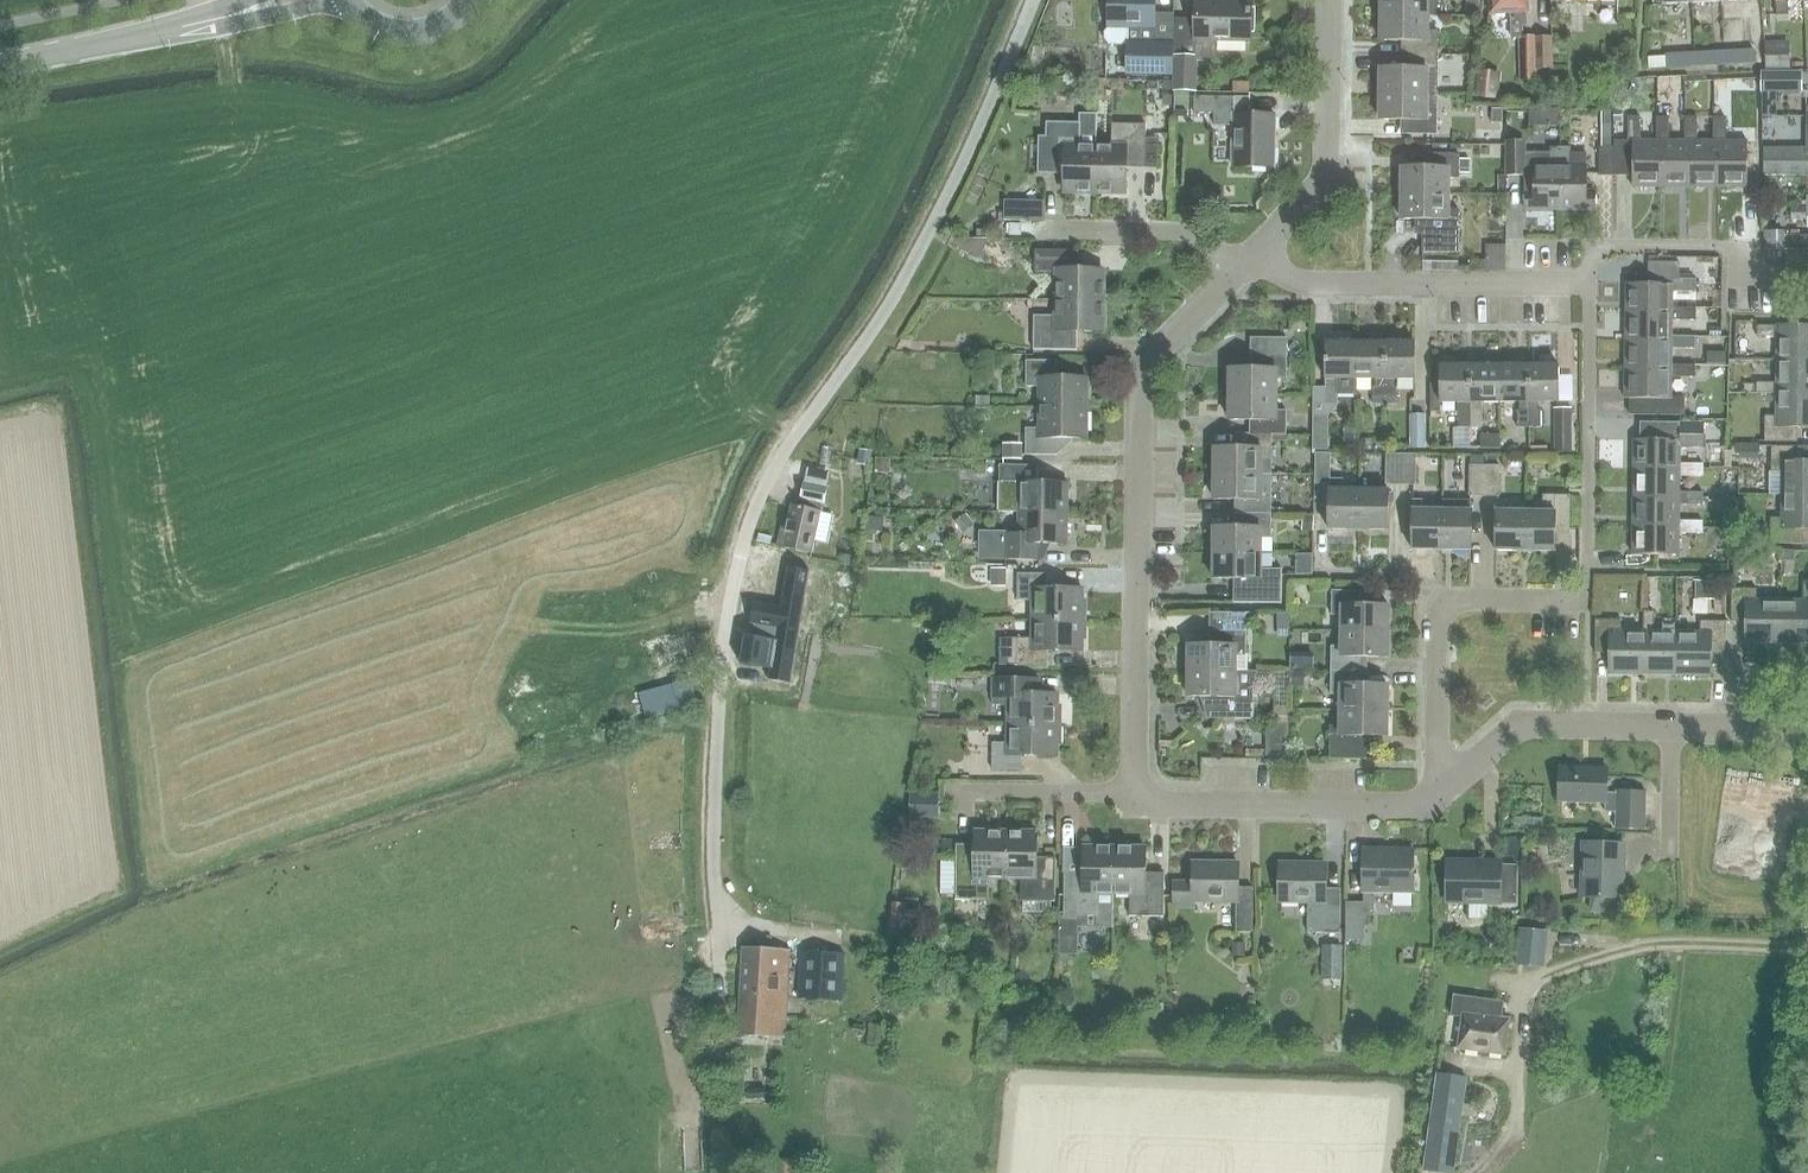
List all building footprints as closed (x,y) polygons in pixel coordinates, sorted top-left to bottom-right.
[(1108,27),(1103,32),(1103,38),(1107,44),(1128,45),(1127,73),(1172,75),(1173,61),(1172,61),(1173,24),(1173,16),(1154,16),(1155,0),(1108,0),(1108,27)] [(1250,0),(1195,0),(1194,24),(1173,24),(1172,61),(1173,61),(1174,61),(1173,91),(1195,91),(1196,58),(1216,58),(1216,41),(1249,42),(1250,0)] [(1427,15),(1433,15),(1433,13),(1432,13),(1436,0),(1380,0),(1380,15),(1427,15)] [(1479,0),(1466,0),(1466,14),(1479,14),(1479,0)] [(1489,14),(1509,14),(1510,38),(1518,38),(1518,37),(1523,37),(1523,26),(1527,26),(1526,13),(1529,13),(1528,0),(1488,0),(1489,14)] [(1774,0),(1775,0),(1776,16),(1787,15),(1787,0),(1774,0)] [(1427,15),(1380,15),(1380,40),(1408,41),(1408,55),(1437,55),(1437,31),(1427,30),(1427,15)] [(1534,69),(1536,68),(1552,67),(1552,36),(1534,37),(1534,69)] [(1523,37),(1518,37),(1518,38),(1519,81),(1535,81),(1536,81),(1536,68),(1534,69),(1534,37),(1523,37)] [(1789,68),(1788,41),(1764,42),(1765,69),(1789,68)] [(1723,50),(1724,64),(1753,62),(1753,49),(1723,50)] [(1723,50),(1694,52),(1695,65),(1724,64),(1723,50)] [(1666,67),(1695,65),(1694,52),(1665,54),(1666,67)] [(1437,79),(1437,55),(1408,55),(1408,68),(1379,68),(1379,94),(1426,94),(1427,79),(1437,79)] [(1761,70),(1761,93),(1776,93),(1801,93),(1801,70),(1761,70)] [(1474,75),(1471,99),(1490,101),(1493,78),(1474,75)] [(1233,92),(1249,93),(1249,83),(1234,82),(1233,92)] [(1776,93),(1761,93),(1761,116),(1776,116),(1776,93)] [(1436,94),(1426,94),(1379,94),(1379,120),(1407,120),(1407,134),(1436,135),(1436,94)] [(1273,168),(1274,114),(1249,114),(1249,97),(1214,96),(1194,96),(1193,113),(1213,113),(1213,125),(1233,125),(1232,167),(1273,168)] [(1559,108),(1528,108),(1528,125),(1559,125),(1559,108)] [(1493,109),(1492,123),(1501,123),(1502,109),(1493,109)] [(1621,111),(1613,111),(1613,122),(1621,122),(1621,111)] [(1079,114),(1079,123),(1045,122),(1045,166),(1064,166),(1063,191),(1094,192),(1095,146),(1096,114),(1079,114)] [(1614,176),(1631,176),(1631,187),(1661,187),(1661,141),(1655,141),(1639,141),(1639,117),(1627,117),(1627,140),(1614,140),(1614,176)] [(1661,141),(1661,187),(1689,187),(1689,141),(1684,141),(1668,141),(1668,117),(1655,117),(1655,141),(1661,141)] [(1689,141),(1689,187),(1718,187),(1718,141),(1712,141),(1696,141),(1696,117),(1684,117),(1684,141),(1689,141)] [(1712,117),(1712,141),(1718,141),(1718,187),(1747,187),(1747,141),(1725,141),(1725,117),(1712,117)] [(1145,138),(1145,124),(1111,123),(1111,146),(1095,146),(1094,192),(1125,192),(1125,167),(1157,168),(1158,138),(1145,138)] [(1600,123),(1600,138),(1611,138),(1611,123),(1600,123)] [(1525,176),(1525,140),(1504,140),(1505,176),(1525,176)] [(1549,152),(1525,152),(1525,210),(1559,210),(1559,147),(1549,147),(1549,152)] [(1570,147),(1559,147),(1559,210),(1594,210),(1594,190),(1585,190),(1586,152),(1570,152),(1570,147)] [(1599,147),(1599,175),(1612,175),(1612,147),(1611,147),(1600,147),(1599,147)] [(1805,154),(1805,147),(1763,147),(1763,161),(1783,161),(1807,161),(1807,154),(1805,154)] [(1469,159),(1459,159),(1459,154),(1430,154),(1429,168),(1401,167),(1401,193),(1448,194),(1448,178),(1458,178),(1459,173),(1469,173),(1469,159)] [(1783,161),(1763,161),(1763,175),(1807,175),(1807,161),(1783,161)] [(1457,253),(1458,234),(1458,210),(1448,210),(1448,194),(1401,193),(1400,219),(1422,219),(1421,253),(1457,253)] [(1018,221),(1045,222),(1046,203),(1019,202),(1018,221)] [(1805,205),(1790,206),(1790,220),(1805,220),(1805,217),(1805,207),(1805,205)] [(1020,224),(1009,223),(1008,235),(1020,236),(1020,224)] [(976,230),(976,238),(990,237),(990,230),(976,230)] [(1763,231),(1763,249),(1783,249),(1785,249),(1785,235),(1785,231),(1763,231)] [(1785,235),(1785,249),(1807,248),(1807,235),(1785,235)] [(1505,246),(1486,246),(1486,261),(1478,261),(1478,271),(1505,271),(1505,246)] [(1056,276),(1056,300),(1102,301),(1102,270),(1077,269),(1078,250),(1034,250),(1033,275),(1056,276)] [(1626,283),(1625,312),(1671,313),(1671,308),(1672,291),(1695,292),(1696,279),(1678,279),(1678,261),(1648,261),(1647,284),(1626,283)] [(1102,301),(1056,300),(1056,316),(1033,315),(1033,350),(1076,350),(1076,331),(1102,331),(1102,301)] [(1671,341),(1671,336),(1671,320),(1695,320),(1695,308),(1671,308),(1671,313),(1625,312),(1625,341),(1671,341)] [(1776,359),(1807,360),(1807,326),(1756,325),(1756,336),(1776,336),(1776,359)] [(1720,337),(1720,328),(1709,328),(1709,337),(1720,337)] [(1671,370),(1671,365),(1671,349),(1695,349),(1695,336),(1671,336),(1671,341),(1625,341),(1624,369),(1671,370)] [(1249,337),(1249,368),(1228,368),(1228,394),(1275,394),(1276,379),(1286,379),(1286,338),(1249,337)] [(1336,379),(1354,379),(1355,342),(1324,342),(1324,379),(1325,379),(1325,404),(1336,404),(1336,379)] [(1355,342),(1354,379),(1375,379),(1375,387),(1372,387),(1372,404),(1384,404),(1384,342),(1355,342)] [(1414,342),(1384,342),(1384,404),(1396,404),(1396,387),(1393,387),(1393,379),(1414,379),(1414,342)] [(1726,351),(1720,351),(1706,351),(1706,364),(1726,365),(1726,351)] [(1807,393),(1807,360),(1776,359),(1776,382),(1755,382),(1755,393),(1775,393),(1807,393)] [(1038,386),(1038,407),(1086,407),(1086,377),(1056,377),(1056,360),(1025,360),(1025,386),(1038,386)] [(1498,402),(1498,365),(1469,366),(1469,428),(1481,427),(1481,402),(1498,402)] [(1528,365),(1498,365),(1498,402),(1519,402),(1519,411),(1516,411),(1516,427),(1528,427),(1528,365)] [(1528,365),(1528,427),(1540,427),(1540,410),(1537,410),(1537,402),(1558,402),(1558,365),(1528,365)] [(1684,398),(1670,398),(1670,377),(1694,377),(1694,365),(1671,365),(1671,370),(1624,369),(1624,398),(1629,398),(1629,415),(1684,415),(1684,398)] [(1457,428),(1469,428),(1469,366),(1439,366),(1439,384),(1430,384),(1430,412),(1439,412),(1439,403),(1457,402),(1457,428)] [(1754,393),(1754,384),(1744,384),(1744,393),(1754,393)] [(1775,393),(1775,416),(1764,416),(1763,441),(1797,442),(1797,427),(1807,427),(1807,393),(1775,393)] [(1271,434),(1285,434),(1285,410),(1275,410),(1275,394),(1228,394),(1228,420),(1256,420),(1256,434),(1271,434)] [(1086,407),(1038,407),(1038,428),(1025,428),(1025,454),(1056,454),(1056,438),(1086,438),(1086,407)] [(1572,452),(1571,408),(1553,408),(1553,452),(1572,452)] [(1410,448),(1424,448),(1424,415),(1410,415),(1410,448)] [(1327,450),(1328,417),(1313,416),(1312,449),(1327,450)] [(1679,440),(1633,439),(1633,468),(1679,469),(1679,464),(1679,448),(1703,448),(1704,423),(1679,422),(1679,440)] [(1457,428),(1454,428),(1455,448),(1469,448),(1469,428),(1457,428)] [(1271,440),(1271,434),(1256,434),(1242,434),(1242,448),(1214,447),(1213,473),(1271,474),(1271,458),(1271,440)] [(1480,448),(1499,449),(1500,434),(1480,434),(1480,448)] [(1371,450),(1371,440),(1361,440),(1361,450),(1371,450)] [(1022,443),(1003,443),(1002,459),(1021,460),(1022,443)] [(1803,446),(1770,446),(1770,472),(1781,472),(1781,495),(1807,495),(1807,446),(1803,446)] [(872,451),(858,449),(856,464),(869,467),(872,451)] [(1329,478),(1330,453),(1315,453),(1314,483),(1329,484),(1329,489),(1328,489),(1328,529),(1357,529),(1358,490),(1343,489),(1343,478),(1329,478)] [(1400,484),(1400,454),(1386,454),(1385,484),(1400,484)] [(1415,454),(1400,454),(1400,484),(1415,485),(1415,454)] [(1469,455),(1469,465),(1484,465),(1484,455),(1469,455)] [(1678,497),(1679,492),(1679,476),(1703,476),(1703,464),(1679,464),(1679,469),(1633,468),(1632,497),(1678,497)] [(1018,512),(1066,513),(1067,483),(1036,482),(1037,466),(998,465),(998,512),(1018,512)] [(1483,496),(1484,465),(1469,465),(1468,495),(1483,496)] [(1498,466),(1484,465),(1483,496),(1498,496),(1498,466)] [(1270,513),(1271,474),(1213,473),(1213,499),(1241,499),(1241,513),(1270,513)] [(780,532),(777,545),(810,553),(813,539),(826,542),(832,514),(821,512),(827,487),(804,482),(804,483),(799,504),(799,506),(791,505),(784,533),(780,532)] [(1388,490),(1358,490),(1357,529),(1387,530),(1388,490)] [(1678,526),(1678,521),(1678,504),(1702,505),(1702,492),(1679,492),(1678,497),(1632,497),(1632,526),(1678,526)] [(1569,495),(1553,495),(1542,495),(1542,511),(1525,511),(1524,551),(1554,551),(1555,532),(1569,532),(1569,495)] [(1781,495),(1781,518),(1769,518),(1769,543),(1802,544),(1802,529),(1807,529),(1807,495),(1781,495)] [(1411,549),(1441,549),(1441,510),(1421,509),(1422,500),(1411,499),(1411,549)] [(1442,500),(1442,510),(1441,510),(1441,549),(1471,550),(1471,510),(1470,510),(1470,500),(1442,500)] [(1496,501),(1495,511),(1494,550),(1524,551),(1525,511),(1510,511),(1510,501),(1496,501)] [(953,522),(962,534),(974,524),(965,512),(953,522)] [(1066,513),(1018,512),(1018,533),(1004,533),(1004,559),(1035,560),(1035,543),(1066,544),(1066,513)] [(1213,553),(1260,553),(1260,538),(1270,538),(1270,513),(1241,513),(1241,527),(1213,527),(1213,553)] [(869,517),(867,530),(881,532),(883,519),(869,517)] [(1313,518),(1303,517),(1303,529),(1313,530),(1313,518)] [(1678,526),(1632,526),(1632,554),(1678,555),(1678,533),(1702,533),(1702,521),(1678,521),(1678,526)] [(758,534),(756,541),(769,544),(771,537),(758,534)] [(1795,550),(1781,550),(1781,561),(1795,561),(1795,550)] [(1281,569),(1270,569),(1260,569),(1260,553),(1213,553),(1212,579),(1241,579),(1240,603),(1281,603),(1281,569)] [(1741,553),(1741,567),(1749,567),(1754,562),(1754,554),(1741,553)] [(845,554),(843,563),(852,565),(854,556),(845,554)] [(1296,556),(1295,575),(1314,575),(1314,557),(1296,556)] [(770,680),(792,684),(812,570),(789,567),(782,608),(755,603),(751,625),(778,630),(776,641),(746,636),(740,668),(771,674),(770,680)] [(1006,568),(990,568),(990,587),(1006,587),(1006,568)] [(1033,600),(1032,619),(1083,620),(1083,601),(1081,601),(1081,589),(1047,588),(1047,574),(1017,573),(1017,600),(1033,600)] [(1779,600),(1778,643),(1807,643),(1807,580),(1802,580),(1802,600),(1779,600)] [(1717,581),(1695,581),(1694,600),(1717,600),(1717,581)] [(1778,643),(1779,600),(1756,600),(1756,589),(1730,588),(1730,621),(1745,622),(1744,643),(1778,643)] [(1341,615),(1341,630),(1388,631),(1388,605),(1360,605),(1360,591),(1331,590),(1331,615),(1341,615)] [(1643,632),(1642,674),(1676,675),(1676,632),(1653,632),(1653,611),(1642,611),(1642,632),(1643,632)] [(1210,631),(1216,631),(1216,645),(1188,645),(1187,671),(1235,671),(1247,671),(1247,670),(1247,654),(1245,654),(1245,614),(1254,614),(1254,613),(1209,612),(1209,614),(1210,614),(1210,631)] [(1283,623),(1289,623),(1289,614),(1279,614),(1279,619),(1283,623)] [(1000,638),(999,664),(1046,665),(1046,650),(1081,650),(1081,638),(1083,638),(1083,620),(1032,619),(1032,638),(1000,638)] [(1643,632),(1642,632),(1620,631),(1620,620),(1594,620),(1594,653),(1609,653),(1609,674),(1642,674),(1643,632)] [(1699,632),(1676,632),(1676,675),(1710,675),(1710,654),(1725,654),(1725,621),(1699,621),(1699,632)] [(1388,631),(1341,630),(1340,646),(1330,646),(1330,670),(1359,671),(1359,657),(1388,657),(1388,631)] [(1235,671),(1187,671),(1187,696),(1215,697),(1215,718),(1252,719),(1252,687),(1257,670),(1247,670),(1247,671),(1235,671)] [(1340,710),(1387,711),(1387,685),(1359,685),(1359,671),(1330,670),(1330,694),(1340,695),(1340,710)] [(1304,671),(1290,671),(1290,686),(1304,687),(1304,671)] [(941,673),(930,672),(930,682),(940,683),(941,673)] [(1056,694),(1040,694),(1040,679),(992,678),(992,705),(1008,706),(1007,724),(1059,725),(1059,706),(1056,706),(1056,694)] [(676,686),(643,695),(649,719),(686,709),(686,708),(699,705),(693,681),(679,685),(680,685),(676,686)] [(1287,707),(1273,707),(1273,730),(1287,731),(1287,707)] [(1387,711),(1340,710),(1339,725),(1329,725),(1329,758),(1366,759),(1366,736),(1386,736),(1387,711)] [(1059,725),(1007,724),(1007,743),(991,743),(991,770),(1021,770),(1021,755),(1056,756),(1056,744),(1058,744),(1059,725)] [(1287,731),(1273,730),(1266,730),(1265,756),(1286,757),(1287,731)] [(1643,829),(1645,791),(1616,791),(1616,793),(1606,793),(1606,769),(1559,767),(1558,801),(1604,803),(1604,812),(1615,812),(1615,829),(1643,829)] [(938,813),(938,794),(909,794),(909,813),(938,813)] [(989,877),(1004,877),(1005,832),(974,831),(974,856),(955,856),(955,900),(989,900),(989,877)] [(1054,900),(1055,857),(1036,857),(1036,832),(1005,832),(1004,877),(1020,878),(1020,900),(1054,900)] [(1580,896),(1591,897),(1590,910),(1619,911),(1619,897),(1623,898),(1624,845),(1581,844),(1580,896)] [(1113,928),(1113,893),(1114,847),(1083,847),(1083,872),(1064,871),(1063,915),(1097,916),(1097,923),(1113,928)] [(1144,873),(1145,848),(1145,847),(1114,847),(1113,893),(1129,893),(1129,916),(1163,917),(1163,873),(1144,873)] [(1374,911),(1374,892),(1412,892),(1413,849),(1363,849),(1362,892),(1363,892),(1363,902),(1345,902),(1345,940),(1364,940),(1364,911),(1374,911)] [(1499,864),(1500,861),(1447,860),(1446,902),(1516,904),(1517,864),(1499,864)] [(1252,931),(1252,887),(1237,887),(1237,862),(1192,862),(1192,881),(1171,880),(1170,908),(1193,909),(1194,901),(1235,901),(1235,931),(1252,931)] [(1339,933),(1340,889),(1324,889),(1325,864),(1279,863),(1279,902),(1307,902),(1307,933),(1339,933)] [(901,928),(904,904),(893,903),(890,926),(901,928)] [(904,928),(901,928),(890,926),(889,934),(895,935),(903,936),(904,928)] [(1056,938),(1057,928),(1046,927),(1045,938),(1056,938)] [(1548,931),(1518,928),(1514,965),(1544,969),(1548,931)] [(1058,943),(1058,954),(1070,954),(1070,943),(1058,943)] [(1233,943),(1232,956),(1244,957),(1244,944),(1233,943)] [(1325,945),(1325,969),(1342,969),(1342,945),(1325,945)] [(741,948),(737,1020),(739,1020),(738,1036),(783,1038),(785,1003),(788,950),(741,948)] [(800,950),(797,999),(842,1001),(845,953),(800,950)] [(1015,986),(1024,988),(1030,981),(1025,970),(1011,977),(1015,986)] [(1503,1055),(1508,1019),(1500,1018),(1502,1002),(1453,995),(1450,1015),(1461,1017),(1456,1049),(1503,1055)] [(889,1027),(868,1025),(866,1047),(887,1049),(889,1027)] [(1465,1078),(1436,1074),(1422,1169),(1448,1172),(1451,1172),(1465,1078)] [(765,1089),(746,1091),(747,1100),(766,1098),(765,1089)] [(784,1172),(794,1172),(794,1159),(784,1159),(784,1172)]
